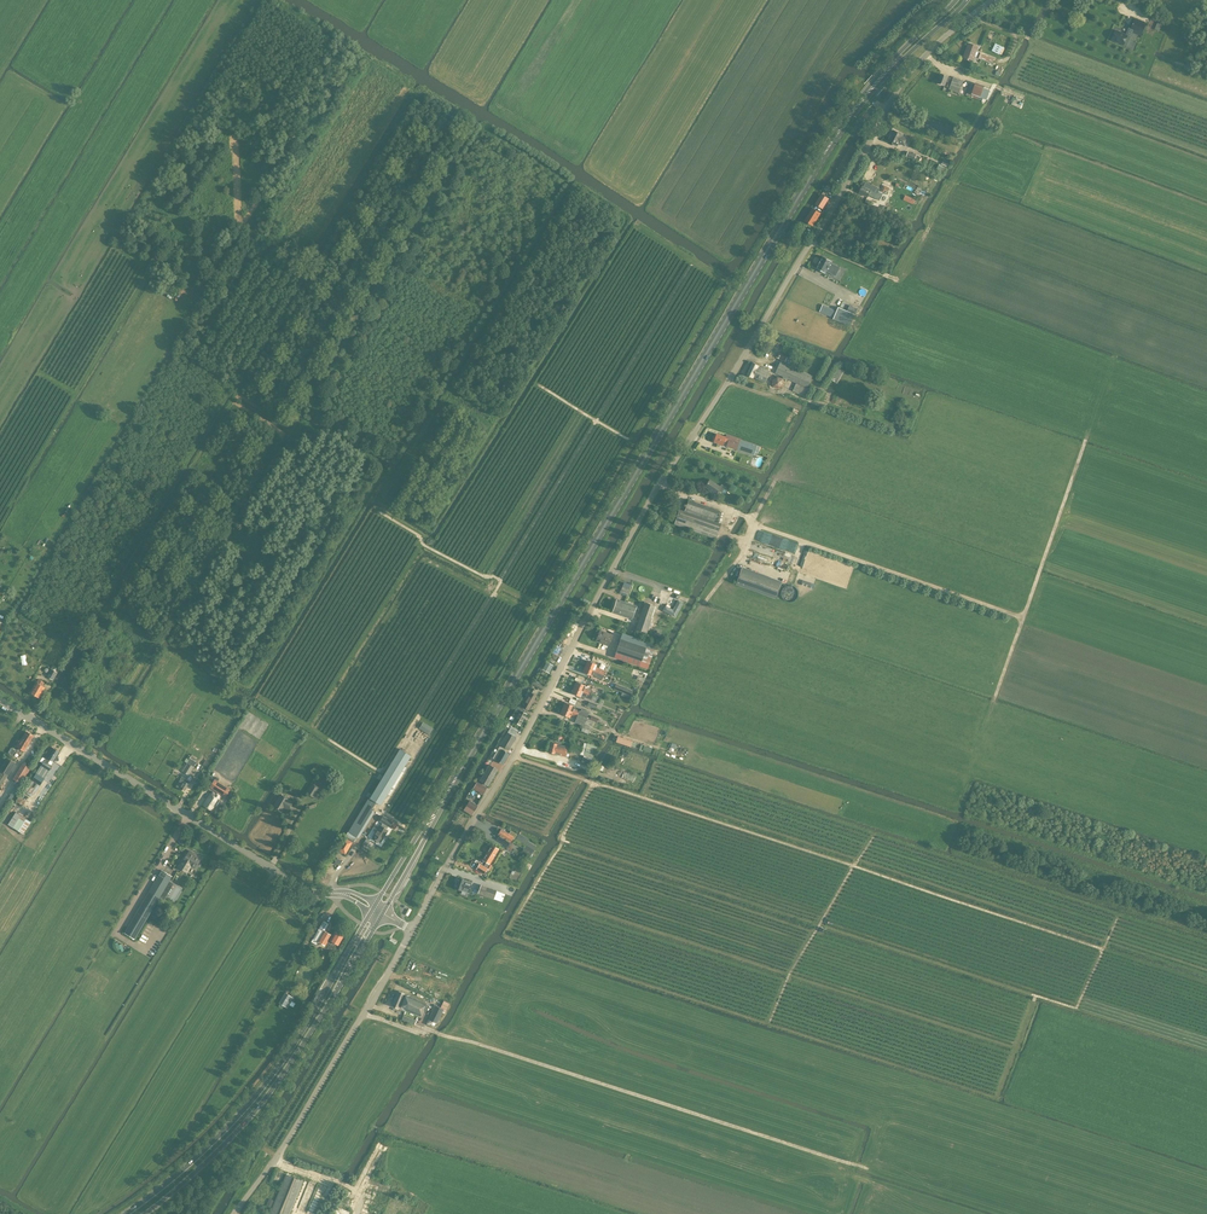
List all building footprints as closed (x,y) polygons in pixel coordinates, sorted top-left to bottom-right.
[(1146,25),(1134,20),(1131,29),(1133,30),(1142,34),(1146,25)] [(1113,37),(1112,40),(1116,42),(1116,43),(1118,43),(1119,43),(1126,46),(1133,30),(1131,29),(1129,28),(1126,35),(1116,30),(1115,33),(1114,33),(1113,33),(1112,36),(1112,37),(1113,37)] [(969,43),(964,58),(972,61),(978,47),(969,43)] [(941,74),(938,83),(945,85),(946,82),(949,83),(947,87),(950,88),(949,89),(959,93),(963,81),(954,77),(953,79),(948,77),(941,74)] [(970,84),(966,95),(971,97),(977,99),(978,99),(978,97),(981,98),(986,100),(990,91),(984,89),(975,85),(970,84)] [(903,136),(903,135),(894,130),(888,141),(897,146),(899,143),(905,146),(908,139),(903,136)] [(866,182),(864,187),(863,186),(861,189),(860,189),(859,191),(860,192),(859,193),(868,197),(869,194),(876,198),(876,196),(879,198),(881,195),(878,193),(880,189),(866,182)] [(881,192),(888,194),(890,187),(883,185),(881,192)] [(823,209),(828,200),(829,198),(828,198),(822,194),(815,204),(823,209)] [(813,208),(805,221),(813,225),(816,220),(817,220),(821,213),(813,208)] [(816,269),(825,274),(826,272),(830,274),(832,269),(838,272),(840,268),(831,263),(832,261),(823,257),(816,269)] [(874,257),(871,262),(879,266),(881,260),(874,257)] [(834,318),(850,325),(851,326),(855,317),(856,315),(839,308),(837,311),(834,318)] [(777,358),(790,364),(792,359),(779,353),(777,358)] [(775,373),(796,383),(792,391),(807,399),(812,390),(807,388),(813,376),(781,361),(775,373)] [(766,383),(771,372),(759,366),(759,365),(753,362),(747,375),(753,378),(753,377),(766,383)] [(837,384),(845,371),(839,368),(831,381),(837,384)] [(716,434),(714,442),(723,445),(724,441),(728,442),(726,446),(737,450),(739,442),(742,443),(740,447),(755,452),(755,451),(758,452),(760,446),(740,440),(740,439),(726,434),(725,437),(716,434)] [(710,479),(705,486),(716,494),(718,490),(721,492),(725,487),(721,484),(720,486),(710,479)] [(684,511),(679,509),(674,524),(716,539),(721,524),(716,522),(720,511),(688,500),(684,511)] [(751,548),(774,555),(771,564),(783,568),(785,560),(790,562),(792,554),(753,543),(751,548)] [(751,574),(740,570),(735,584),(746,588),(751,574)] [(815,584),(811,583),(803,580),(801,585),(810,587),(814,589),(815,584)] [(619,594),(627,597),(629,590),(621,588),(619,594)] [(612,612),(619,614),(632,619),(635,609),(637,609),(638,606),(636,606),(617,599),(612,612)] [(647,633),(656,606),(644,602),(635,629),(647,633)] [(675,617),(681,607),(676,604),(673,610),(665,606),(663,610),(675,617)] [(600,630),(596,640),(608,645),(612,636),(600,630)] [(30,643),(35,647),(39,640),(33,637),(30,643)] [(621,639),(616,653),(641,661),(646,647),(621,639)] [(616,653),(614,657),(640,666),(641,661),(616,653)] [(585,666),(603,674),(605,671),(596,667),(597,664),(588,660),(585,666)] [(547,662),(544,667),(550,671),(553,665),(547,662)] [(601,680),(603,674),(585,666),(583,672),(601,680)] [(53,680),(58,673),(51,669),(47,676),(53,680)] [(39,698),(45,687),(43,686),(45,682),(39,679),(37,682),(36,682),(30,693),(33,694),(33,695),(35,697),(35,696),(36,696),(39,698)] [(576,681),(574,687),(589,694),(590,690),(584,688),(585,685),(576,681)] [(616,683),(614,689),(631,696),(633,690),(616,683)] [(611,689),(599,684),(597,689),(609,694),(611,689)] [(574,687),(571,693),(580,697),(580,698),(583,699),(584,697),(587,698),(591,699),(596,701),(598,697),(593,695),(589,694),(574,687)] [(524,707),(528,709),(537,695),(536,695),(539,690),(535,688),(532,693),(531,692),(523,706),(524,707)] [(565,702),(563,708),(587,718),(589,712),(582,709),(581,711),(579,711),(573,709),(575,706),(565,702)] [(593,721),(587,718),(563,708),(560,714),(570,717),(571,715),(577,717),(575,722),(583,726),(582,728),(589,731),(593,721)] [(520,725),(527,714),(522,711),(521,710),(514,722),(520,725)] [(429,734),(434,727),(423,721),(419,728),(429,734)] [(515,736),(518,731),(511,727),(493,758),(496,760),(503,764),(509,754),(507,753),(516,737),(515,736)] [(22,740),(21,740),(17,746),(24,751),(33,736),(27,732),(22,740)] [(632,741),(618,736),(616,742),(631,747),(632,741)] [(565,756),(568,747),(551,742),(549,752),(565,756)] [(570,751),(584,755),(586,749),(585,749),(582,748),(582,747),(572,744),(570,751)] [(584,755),(581,762),(587,765),(589,760),(591,761),(597,747),(587,744),(585,749),(586,749),(584,755)] [(54,761),(60,752),(53,748),(45,761),(44,761),(41,765),(36,773),(26,789),(34,794),(52,766),(48,763),(50,759),(54,761)] [(372,795),(370,798),(369,797),(364,806),(345,836),(354,841),(372,811),(371,810),(376,802),(381,805),(411,755),(400,749),(383,776),(381,780),(372,795)] [(188,763),(183,772),(187,774),(188,775),(193,767),(195,763),(198,760),(189,755),(187,758),(186,758),(184,761),(188,763)] [(7,757),(0,769),(0,770),(8,775),(16,763),(7,757)] [(23,764),(14,779),(22,784),(31,768),(23,764)] [(488,786),(498,769),(489,764),(482,778),(480,781),(488,786)] [(622,777),(634,781),(636,775),(623,772),(622,777)] [(182,776),(180,779),(176,786),(185,791),(190,781),(182,776)] [(216,783),(214,781),(210,787),(220,793),(222,791),(227,794),(229,790),(216,783)] [(313,797),(319,787),(313,784),(307,793),(313,797)] [(210,794),(203,805),(211,810),(219,799),(221,795),(216,792),(216,793),(212,790),(210,794)] [(289,799),(281,794),(273,807),(281,811),(284,807),(288,810),(293,802),(288,800),(289,799)] [(472,815),(478,805),(470,800),(464,810),(472,815)] [(31,822),(16,812),(8,824),(23,834),(31,822)] [(389,827),(392,821),(383,816),(380,821),(383,823),(381,826),(380,825),(372,838),(381,843),(388,830),(386,829),(388,826),(389,827)] [(510,841),(513,837),(509,834),(501,829),(498,835),(506,839),(510,841)] [(519,833),(516,839),(521,842),(524,837),(519,833)] [(343,841),(338,850),(345,854),(352,842),(345,838),(344,838),(342,841),(343,841)] [(536,846),(528,841),(524,848),(532,853),(536,846)] [(485,861),(487,862),(484,866),(480,863),(476,869),(484,874),(488,868),(487,868),(499,849),(491,845),(489,849),(491,850),(485,861)] [(530,856),(532,853),(524,848),(522,851),(530,856)] [(195,868),(201,859),(189,852),(183,861),(182,860),(178,867),(185,871),(189,864),(195,868)] [(172,876),(162,870),(124,933),(135,939),(144,923),(160,897),(162,892),(172,876)] [(468,892),(471,882),(465,880),(466,880),(459,877),(455,888),(463,891),(463,890),(468,892)] [(494,899),(497,890),(481,885),(478,893),(494,899)] [(330,940),(338,945),(344,936),(343,935),(343,934),(341,933),(340,933),(336,931),(333,936),(324,931),(328,924),(323,921),(311,942),(316,945),(318,942),(318,943),(319,942),(325,945),(329,939),(331,940),(330,940)] [(421,1016),(426,1003),(398,991),(392,1005),(405,1011),(406,1009),(421,1016)] [(291,996),(285,992),(279,1003),(285,1006),(291,996)] [(444,1001),(441,1007),(435,1005),(427,1024),(434,1027),(438,1018),(439,1019),(442,1012),(445,1013),(449,1003),(444,1001)] [(370,1182),(378,1159),(368,1156),(360,1179),(370,1182)] [(304,1182),(286,1174),(270,1213),(290,1213),(304,1182)] [(351,1211),(336,1206),(333,1213),(350,1213),(351,1211)]
